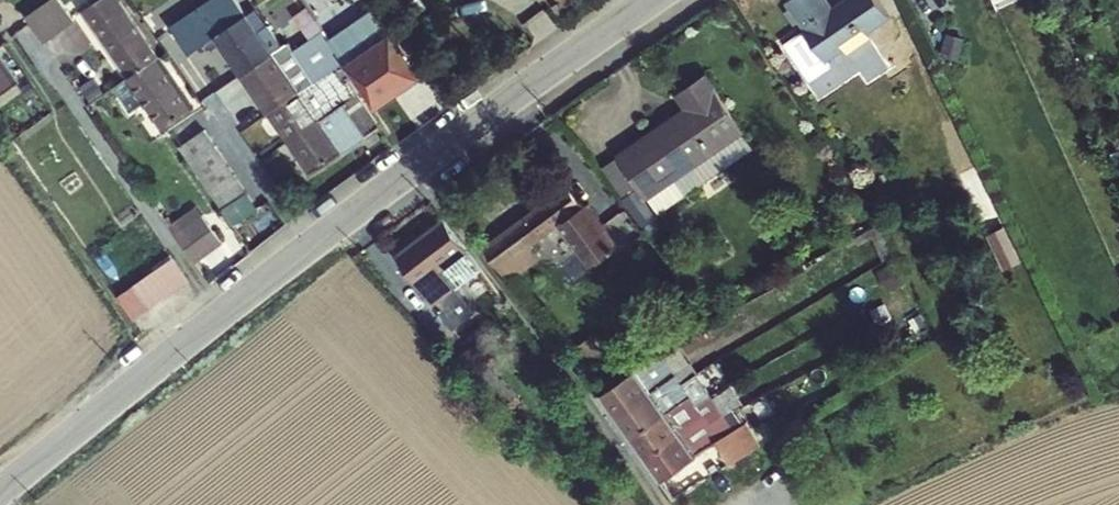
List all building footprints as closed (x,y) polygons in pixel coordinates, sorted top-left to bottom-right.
[(27,14),(33,24),(31,25),(42,42),(72,22),(57,0),(48,0),(27,14)] [(156,59),(115,0),(98,0),(81,12),(127,79),(156,59)] [(239,76),(269,55),(261,43),(232,0),(227,0),(200,18),(239,76)] [(879,0),(840,0),(837,2),(835,0),(786,0),(805,28),(786,41),(811,79),(839,61),(836,57),(892,19),(879,0)] [(279,49),(271,36),(261,43),(269,55),(279,49)] [(239,76),(265,114),(295,94),(313,82),(287,43),(279,49),(269,55),(239,76)] [(343,61),(363,90),(375,107),(417,78),(394,46),(361,67),(348,46),(344,48),(341,43),(334,48),(343,61)] [(17,83),(0,58),(0,95),(17,83)] [(143,103),(160,127),(190,107),(156,59),(127,79),(112,89),(128,113),(143,103)] [(265,114),(285,143),(332,111),(348,100),(355,96),(363,90),(343,61),(313,82),(295,94),(265,114)] [(655,209),(756,149),(708,70),(673,90),(684,108),(618,147),(655,209)] [(377,127),(355,96),(348,100),(332,111),(285,143),(306,174),(377,127)] [(188,166),(213,149),(202,132),(177,150),(188,166)] [(213,149),(188,166),(209,196),(233,179),(213,149)] [(233,179),(209,196),(231,226),(254,210),(233,179)] [(569,182),(488,248),(512,278),(546,251),(539,242),(562,223),(572,235),(558,246),(578,271),(617,240),(569,182)] [(393,255),(440,305),(484,265),(437,214),(393,255)] [(198,217),(175,233),(195,261),(218,245),(198,217)] [(1007,266),(1025,258),(1008,223),(990,231),(1007,266)] [(175,233),(170,237),(190,265),(195,261),(175,233)] [(165,261),(151,271),(168,294),(182,284),(165,261)] [(126,325),(138,315),(155,304),(168,294),(151,271),(138,280),(122,292),(110,301),(126,325)] [(598,387),(652,482),(667,474),(678,493),(765,444),(750,419),(735,428),(683,338),(598,387)]
